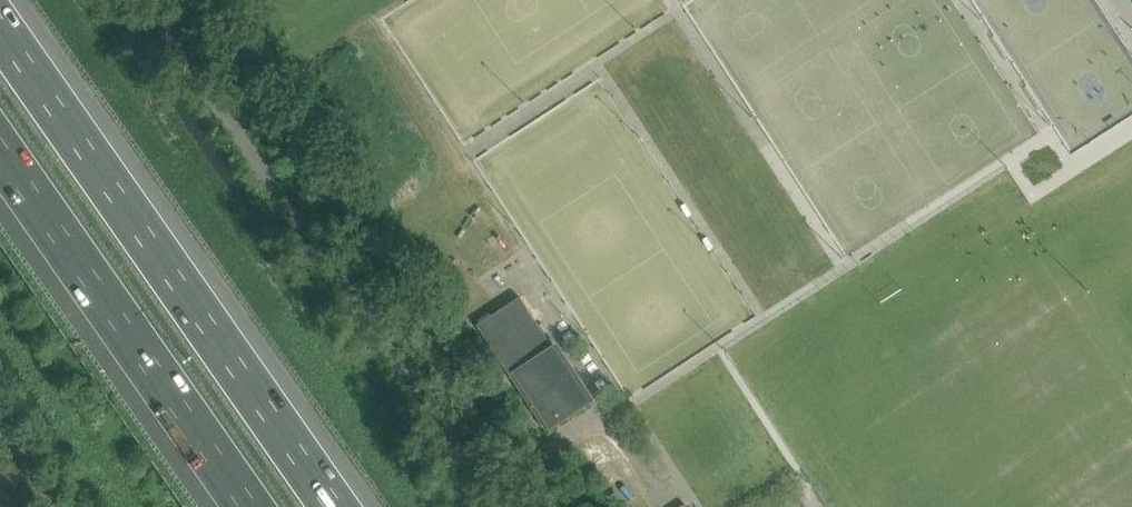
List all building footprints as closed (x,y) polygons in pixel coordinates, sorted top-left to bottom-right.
[(520,297),(483,321),(551,426),(588,402),(520,297)] [(509,380),(480,335),(471,340),(501,386),(503,384),(509,380)]
